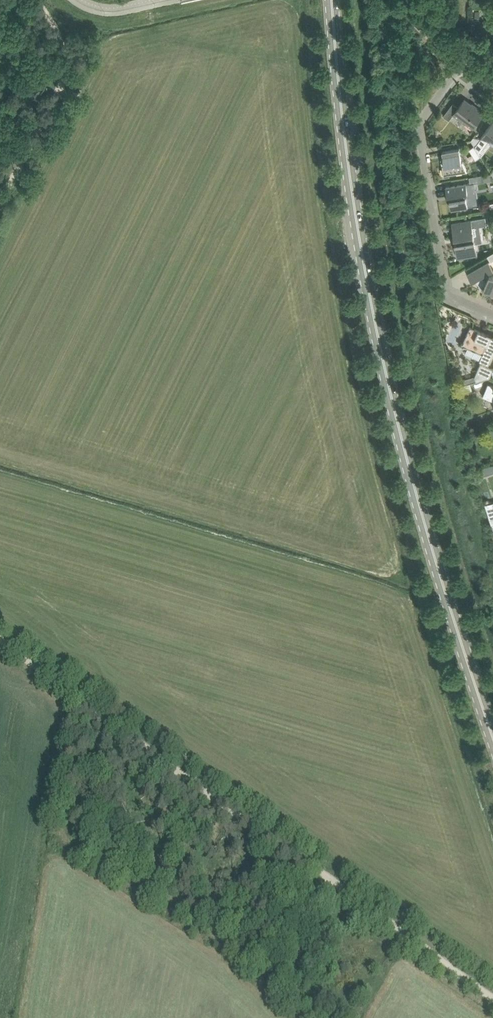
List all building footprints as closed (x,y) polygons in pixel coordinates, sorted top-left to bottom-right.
[(453,103),(444,116),(449,120),(454,114),(460,119),(461,118),(473,127),(484,114),(464,99),(459,107),(453,103)] [(471,140),(475,146),(475,147),(479,152),(489,139),(490,139),(490,141),(492,143),(492,121),(487,129),(481,137),(482,137),(481,139),(474,137),(471,140)] [(476,160),(481,156),(475,147),(475,146),(470,149),(476,160)] [(444,175),(454,174),(467,171),(463,162),(462,162),(460,148),(452,149),(443,151),(444,158),(441,159),(444,175)] [(471,184),(485,182),(483,175),(470,177),(471,184)] [(468,192),(467,184),(456,185),(446,187),(447,196),(450,195),(451,199),(450,199),(452,209),(462,207),(468,206),(467,197),(466,197),(466,193),(468,192)] [(478,255),(476,243),(483,242),(480,226),(487,225),(486,217),(452,223),(455,238),(457,238),(457,242),(455,242),(458,258),(478,255)] [(492,295),(492,276),(490,275),(489,273),(492,271),(492,269),(489,262),(476,270),(467,275),(472,283),(476,281),(477,283),(480,286),(481,284),(485,286),(483,289),(491,293),(491,295),(492,295)] [(492,354),(492,353),(492,337),(491,336),(492,334),(486,332),(486,334),(470,327),(463,343),(462,343),(460,346),(463,347),(464,346),(482,354),(479,361),(488,365),(492,354)] [(474,377),(464,380),(465,384),(469,383),(470,383),(476,381),(489,377),(492,369),(480,363),(474,377)] [(465,384),(454,388),(456,396),(472,391),(469,383),(465,384)] [(488,384),(483,396),(492,400),(492,386),(488,384)] [(480,469),(482,476),(492,472),(492,465),(480,469)] [(485,506),(489,520),(492,531),(492,503),(485,506)]
